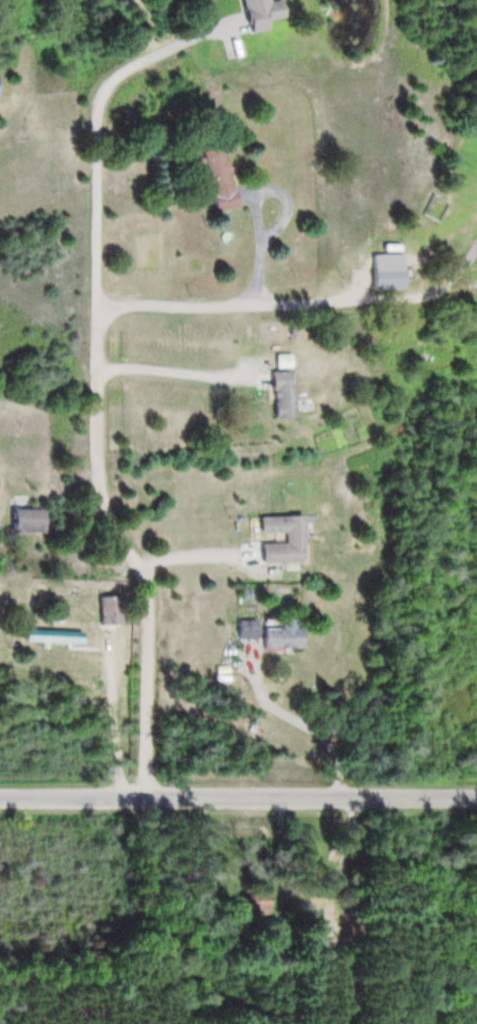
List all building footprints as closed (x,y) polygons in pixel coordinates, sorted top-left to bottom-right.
[(239,33),(258,30),(256,20),(272,18),(270,0),(265,0),(260,1),(260,0),(234,0),(239,33)] [(207,211),(229,208),(218,145),(196,149),(207,211)] [(366,266),(366,289),(400,289),(400,266),(366,266)] [(265,371),(265,416),(285,416),(285,371),(265,371)] [(35,532),(35,508),(4,508),(4,532),(35,532)] [(295,514),(253,515),(253,532),(278,532),(278,542),(254,543),(255,562),(296,561),(295,514)] [(118,595),(95,595),(95,623),(118,623),(118,595)] [(259,627),(259,647),(299,647),(299,626),(290,626),(290,618),(277,618),(277,627),(259,627)] [(253,619),(233,619),(233,638),(253,638),(253,619)] [(76,641),(76,630),(21,630),(21,641),(76,641)] [(271,891),(272,910),(248,910),(248,891),(271,891)]
